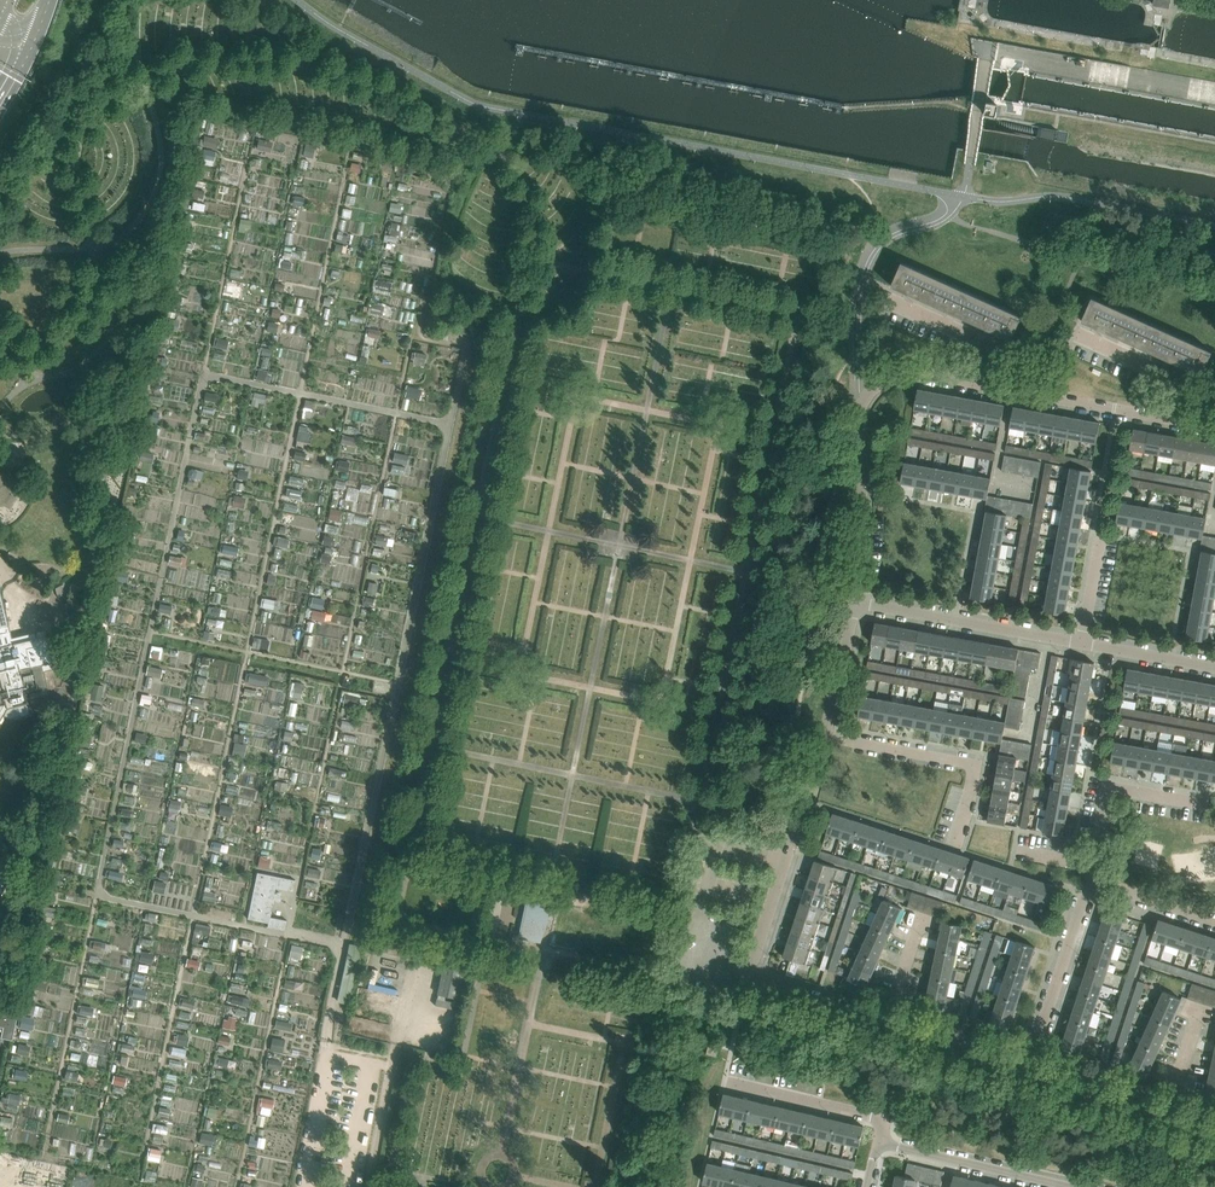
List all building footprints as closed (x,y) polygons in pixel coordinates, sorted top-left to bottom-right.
[(1153,5),(1169,8),(1171,0),(1154,0),(1153,5)] [(985,113),(995,115),(997,116),(999,105),(997,104),(987,103),(985,113)] [(204,136),(202,145),(214,147),(216,138),(204,136)] [(259,139),(257,148),(262,149),(262,148),(266,149),(266,150),(270,151),(273,142),(259,139)] [(306,142),(303,156),(312,157),(315,144),(306,142)] [(204,149),(202,158),(203,158),(213,160),(214,160),(216,151),(204,149)] [(354,152),(353,158),(362,160),(363,154),(354,152)] [(352,162),(350,171),(358,172),(360,164),(352,162)] [(398,166),(396,175),(400,176),(407,177),(409,168),(398,166)] [(193,188),(191,198),(201,200),(203,190),(193,188)] [(292,195),(290,203),(302,206),(304,198),(292,195)] [(190,201),(189,209),(197,210),(198,203),(190,201)] [(392,203),(390,213),(394,214),(394,212),(399,213),(400,204),(392,203)] [(343,208),(342,217),(350,219),(352,210),(343,208)] [(241,219),(239,231),(245,233),(245,228),(247,220),(241,219)] [(185,222),(184,230),(190,231),(192,224),(185,222)] [(392,223),(390,233),(397,235),(400,224),(392,223)] [(338,231),(336,241),(349,244),(351,236),(343,234),(344,232),(338,231)] [(183,242),(181,250),(191,252),(193,244),(183,242)] [(336,244),(335,251),(341,253),(343,245),(336,244)] [(280,258),(279,267),(281,267),(281,268),(290,270),(292,262),(283,261),(284,259),(280,258)] [(916,295),(932,302),(942,280),(902,262),(892,286),(893,285),(909,292),(908,293),(915,297),(916,295)] [(180,263),(178,273),(185,274),(187,265),(180,263)] [(377,280),(375,288),(377,288),(385,290),(387,282),(377,280)] [(982,298),(942,280),(932,302),(948,310),(948,311),(955,314),(956,313),(972,320),(982,298)] [(229,283),(227,294),(236,295),(238,285),(229,283)] [(276,283),(275,290),(283,292),(285,285),(276,283)] [(169,294),(168,303),(180,305),(182,298),(182,297),(169,294)] [(1106,330),(1122,337),(1132,315),(1092,297),(1082,321),(1083,321),(1083,320),(1099,327),(1098,328),(1106,331),(1106,330)] [(1022,316),(982,298),(972,320),(988,328),(987,329),(995,332),(995,331),(1011,338),(1010,339),(1011,340),(1022,316)] [(370,304),(368,311),(371,312),(370,313),(379,315),(381,305),(372,303),(372,304),(370,304)] [(273,308),(272,316),(278,317),(280,310),(273,308)] [(1172,333),(1132,315),(1122,337),(1138,345),(1138,346),(1145,349),(1146,348),(1162,355),(1172,333)] [(166,318),(164,329),(173,331),(176,320),(166,318)] [(269,322),(267,331),(275,333),(277,324),(269,322)] [(459,322),(457,332),(471,335),(473,326),(459,322)] [(367,328),(365,336),(379,339),(381,331),(367,328)] [(438,332),(437,338),(448,340),(449,334),(438,332)] [(1212,351),(1172,333),(1162,355),(1178,363),(1177,364),(1185,367),(1186,366),(1201,373),(1200,374),(1201,375),(1212,351)] [(215,338),(213,346),(216,347),(226,349),(228,340),(218,338),(215,338)] [(263,347),(262,355),(271,357),(272,349),(263,347)] [(413,352),(411,359),(414,360),(425,362),(426,355),(413,352)] [(259,369),(256,380),(265,382),(268,371),(259,369)] [(408,388),(406,397),(417,399),(419,390),(408,388)] [(918,389),(914,409),(929,412),(932,392),(918,389)] [(206,392),(205,400),(216,402),(217,395),(206,392)] [(253,400),(251,406),(258,407),(259,402),(262,402),(264,394),(254,392),(254,393),(253,400)] [(932,392),(929,412),(943,415),(947,394),(932,392)] [(961,397),(947,394),(943,415),(957,417),(961,397)] [(976,400),(961,397),(957,417),(972,420),(976,400)] [(404,398),(401,409),(407,410),(410,399),(404,398)] [(306,399),(304,408),(312,410),(314,401),(306,399)] [(990,402),(976,400),(972,420),(986,422),(990,402)] [(1004,405),(990,402),(986,422),(1000,425),(1001,425),(1004,405)] [(1010,427),(1024,429),(1028,409),(1013,407),(1010,427)] [(1042,412),(1028,409),(1024,429),(1039,432),(1042,412)] [(153,412),(151,420),(158,421),(159,413),(153,412)] [(1057,415),(1042,412),(1039,432),(1053,435),(1057,415)] [(1071,417),(1057,415),(1053,435),(1067,437),(1071,417)] [(1085,420),(1071,417),(1067,437),(1082,440),(1085,420)] [(1100,423),(1085,420),(1082,440),(1096,443),(1100,423)] [(300,426),(297,441),(305,442),(307,432),(308,428),(300,426)] [(910,434),(924,437),(925,430),(911,428),(910,434)] [(1148,432),(1133,429),(1133,431),(1129,449),(1130,449),(1144,452),(1148,432)] [(924,437),(938,439),(940,433),(925,430),(924,437)] [(1148,432),(1144,452),(1159,454),(1162,434),(1148,432)] [(938,439),(953,442),(954,435),(940,433),(938,439)] [(1177,437),(1162,434),(1159,454),(1173,457),(1177,437)] [(342,435),(340,443),(353,446),(354,438),(342,435)] [(953,442),(967,445),(968,438),(954,435),(953,442)] [(1191,439),(1177,437),(1173,457),(1187,460),(1191,439)] [(923,440),(909,438),(908,444),(922,447),(923,440)] [(967,445),(982,447),(983,441),(968,438),(967,445)] [(1205,442),(1191,439),(1187,460),(1201,462),(1205,442)] [(922,447),(936,450),(938,443),(923,440),(922,447)] [(997,443),(983,441),(982,447),(996,450),(997,443)] [(1205,442),(1201,462),(1214,465),(1214,444),(1205,442)] [(936,450),(951,452),(952,446),(938,443),(936,450)] [(1020,454),(1021,448),(1007,445),(1006,445),(1005,452),(1020,454)] [(951,452),(965,455),(966,448),(952,446),(951,452)] [(965,455),(980,458),(981,451),(966,448),(965,455)] [(1035,450),(1021,448),(1020,454),(1034,457),(1035,450)] [(1048,459),(1050,453),(1035,450),(1034,457),(1048,459)] [(295,451),(293,459),(305,462),(307,454),(295,451)] [(995,454),(981,451),(980,458),(994,460),(995,454)] [(141,452),(140,461),(151,463),(153,455),(141,452)] [(395,453),(393,462),(405,464),(407,455),(395,453)] [(1064,455),(1050,453),(1048,459),(1063,462),(1064,455)] [(1002,471),(1009,472),(1012,456),(1004,455),(1002,471)] [(1077,465),(1078,458),(1064,455),(1063,462),(1077,465)] [(1009,472),(1016,473),(1019,458),(1012,456),(1009,472)] [(1019,458),(1016,473),(1024,475),(1026,459),(1019,458)] [(1077,465),(1092,467),(1093,461),(1078,458),(1077,465)] [(1024,475),(1031,476),(1034,460),(1026,459),(1024,475)] [(337,460),(335,468),(338,469),(337,470),(346,472),(348,463),(337,460)] [(1034,460),(1031,476),(1038,477),(1041,462),(1034,460)] [(901,482),(915,485),(919,465),(905,462),(904,462),(901,482)] [(1050,478),(1053,464),(1046,463),(1043,477),(1050,478)] [(127,467),(111,464),(105,499),(121,502),(127,467)] [(915,485),(929,488),(933,468),(919,465),(915,485)] [(1088,485),(1091,471),(1071,467),(1068,482),(1088,485)] [(1141,470),(1126,467),(1125,474),(1140,477),(1141,470)] [(189,470),(187,475),(189,479),(192,480),(196,478),(197,472),(195,469),(192,468),(189,470)] [(947,470),(933,468),(929,488),(944,490),(947,470)] [(239,469),(237,479),(244,480),(246,470),(239,469)] [(944,490),(958,493),(962,473),(947,470),(944,490)] [(1155,473),(1141,470),(1140,477),(1154,479),(1155,473)] [(1,472),(0,472),(0,502),(7,501),(10,494),(6,475),(1,472)] [(976,476),(962,473),(958,493),(973,496),(976,476)] [(1154,479),(1168,482),(1170,475),(1155,473),(1154,479)] [(1184,478),(1170,475),(1168,482),(1183,484),(1184,478)] [(973,496),(987,498),(988,495),(991,478),(976,476),(973,496)] [(1047,493),(1050,478),(1043,477),(1041,491),(1047,493)] [(1138,480),(1124,477),(1123,484),(1137,487),(1138,480)] [(1198,480),(1184,478),(1183,484),(1197,487),(1198,480)] [(1137,487),(1152,489),(1153,483),(1138,480),(1137,487)] [(1213,483),(1198,480),(1197,487),(1211,490),(1213,483)] [(1086,500),(1088,485),(1068,482),(1066,496),(1086,500)] [(1152,489),(1166,492),(1167,485),(1153,483),(1152,489)] [(1167,485),(1166,492),(1180,495),(1182,488),(1167,485)] [(385,487),(383,494),(395,497),(397,489),(385,487)] [(287,488),(286,496),(299,499),(301,491),(287,488)] [(1180,495),(1195,497),(1196,491),(1182,488),(1180,495)] [(1047,493),(1041,491),(1038,506),(1045,507),(1047,493)] [(1196,491),(1195,497),(1209,500),(1211,493),(1196,491)] [(985,511),(987,511),(992,512),(995,497),(988,495),(987,498),(985,511)] [(230,496),(228,504),(233,505),(232,507),(242,509),(244,498),(234,496),(234,497),(230,496)] [(1066,496),(1063,510),(1083,514),(1086,500),(1066,496)] [(1003,498),(995,497),(992,512),(1000,514),(1003,498)] [(1000,514),(1007,515),(1008,515),(1010,499),(1003,498),(1000,514)] [(1018,501),(1010,499),(1008,515),(1015,516),(1018,501)] [(1015,516),(1023,518),(1026,502),(1018,501),(1015,516)] [(1023,518),(1024,518),(1031,519),(1033,503),(1026,502),(1023,518)] [(1116,522),(1130,525),(1134,505),(1120,502),(1116,522)] [(1130,525),(1145,527),(1148,507),(1134,505),(1130,525)] [(1042,521),(1045,507),(1038,506),(1035,520),(1042,521)] [(1145,527),(1159,530),(1163,510),(1148,507),(1145,527)] [(331,509),(329,519),(339,521),(341,511),(331,509)] [(1080,528),(1083,514),(1063,510),(1060,525),(1080,528)] [(1159,530),(1173,533),(1177,513),(1163,510),(1159,530)] [(1000,514),(992,512),(987,511),(984,525),(1004,529),(1007,515),(1000,514)] [(1173,533),(1188,535),(1192,515),(1177,513),(1173,533)] [(1206,518),(1192,515),(1188,535),(1202,538),(1203,535),(1206,518)] [(1028,533),(1031,519),(1024,518),(1021,532),(1028,533)] [(1042,521),(1035,520),(1033,534),(1039,536),(1042,521)] [(984,525),(982,540),(1002,543),(1004,529),(984,525)] [(1060,525),(1058,539),(1078,543),(1080,528),(1060,525)] [(1021,532),(1019,547),(1025,548),(1028,533),(1021,532)] [(1037,550),(1039,536),(1033,534),(1030,549),(1037,550)] [(375,535),(373,543),(386,546),(388,538),(375,535)] [(1211,536),(1203,535),(1202,538),(1200,550),(1202,551),(1208,552),(1211,536)] [(275,536),(273,545),(287,548),(289,539),(275,536)] [(324,536),(322,544),(330,545),(332,538),(324,536)] [(1075,557),(1078,543),(1058,539),(1055,553),(1075,557)] [(982,540),(979,554),(999,558),(1002,543),(982,540)] [(220,544),(219,552),(237,556),(239,548),(220,544)] [(1023,562),(1025,548),(1019,547),(1016,561),(1023,562)] [(1037,550),(1030,549),(1027,563),(1034,564),(1037,550)] [(1199,565),(1214,568),(1214,553),(1208,552),(1202,551),(1199,565)] [(1055,553),(1052,568),(1072,572),(1075,557),(1055,553)] [(322,554),(320,561),(330,564),(332,556),(322,554)] [(996,572),(999,558),(979,554),(976,568),(996,572)] [(170,556),(168,564),(179,566),(180,558),(170,556)] [(1016,561),(1013,575),(1020,577),(1023,562),(1016,561)] [(1031,579),(1034,564),(1027,563),(1025,578),(1031,579)] [(372,564),(370,572),(378,573),(379,566),(372,564)] [(1199,565),(1197,580),(1214,583),(1214,568),(1199,565)] [(976,568),(974,583),(994,587),(996,572),(976,568)] [(1070,586),(1072,572),(1052,568),(1050,582),(1070,586)] [(117,572),(116,580),(126,582),(128,574),(117,572)] [(268,574),(266,584),(274,585),(276,578),(273,577),(274,575),(268,574)] [(1013,575),(1011,590),(1017,591),(1020,577),(1013,575)] [(1029,593),(1031,579),(1025,578),(1022,592),(1029,593)] [(1194,594),(1214,598),(1214,595),(1214,583),(1197,580),(1194,594)] [(370,582),(367,593),(376,595),(378,584),(370,582)] [(1050,582),(1047,597),(1067,600),(1070,586),(1050,582)] [(991,601),(994,587),(974,583),(971,597),(991,601)] [(3,715),(11,720),(31,715),(28,703),(26,692),(48,687),(42,664),(43,664),(42,663),(23,668),(20,669),(14,643),(4,646),(3,643),(0,629),(9,627),(9,625),(3,601),(0,587),(0,721),(3,715)] [(1011,590),(1008,604),(1015,606),(1017,591),(1011,590)] [(1022,592),(1019,606),(1026,608),(1026,607),(1029,593),(1022,592)] [(1212,612),(1214,598),(1194,594),(1192,608),(1212,612)] [(310,597),(308,605),(322,609),(324,601),(310,597)] [(1064,615),(1067,600),(1047,597),(1044,611),(1064,615)] [(262,598),(260,606),(273,609),(275,601),(262,598)] [(366,598),(364,606),(372,607),(374,599),(366,598)] [(160,604),(158,612),(170,614),(172,606),(160,604)] [(209,606),(207,614),(219,616),(220,609),(209,606)] [(1192,608),(1189,623),(1209,626),(1212,612),(1192,608)] [(309,609),(307,618),(320,621),(322,613),(309,609)] [(356,620),(355,628),(364,630),(365,622),(356,620)] [(872,643),(886,645),(890,625),(875,622),(871,643),(872,643)] [(1207,641),(1209,626),(1189,623),(1186,637),(1194,639),(1197,639),(1206,641),(1207,641)] [(886,645),(900,648),(904,628),(890,625),(886,645)] [(900,648),(915,651),(918,630),(904,628),(900,648)] [(933,633),(918,630),(915,651),(929,653),(933,633)] [(205,631),(203,639),(213,641),(215,633),(205,631)] [(929,653),(943,656),(947,636),(933,633),(929,653)] [(943,656),(958,658),(961,638),(947,636),(943,656)] [(255,637),(252,648),(263,650),(266,640),(255,637)] [(958,658),(972,661),(976,641),(961,638),(958,658)] [(972,661),(986,664),(990,643),(976,641),(972,661)] [(986,664),(1000,666),(1004,646),(990,643),(986,664)] [(97,645),(95,655),(103,656),(105,646),(97,645)] [(152,646),(150,657),(159,659),(161,648),(152,646)] [(1019,649),(1004,646),(1000,666),(1015,669),(1016,669),(1017,664),(1019,649)] [(1017,664),(1023,666),(1026,650),(1019,649),(1017,664)] [(1023,666),(1030,667),(1033,651),(1026,650),(1023,666)] [(1041,653),(1033,651),(1030,667),(1032,667),(1038,668),(1041,653)] [(1056,671),(1059,656),(1052,655),(1049,670),(1056,671)] [(1092,677),(1094,662),(1074,659),(1072,674),(1092,677)] [(49,663),(51,670),(61,668),(59,660),(49,663)] [(867,667),(881,670),(883,663),(868,661),(867,667)] [(881,670),(896,673),(897,666),(883,663),(881,670)] [(1032,667),(1030,667),(1023,666),(1017,664),(1016,669),(1015,669),(1015,672),(1030,675),(1032,667)] [(92,665),(90,676),(97,677),(99,666),(92,665)] [(148,666),(146,675),(157,678),(159,668),(148,666)] [(896,673),(910,675),(911,669),(897,666),(896,673)] [(1142,671),(1128,668),(1126,679),(1124,689),(1138,691),(1142,671)] [(910,675),(924,678),(926,671),(911,669),(910,675)] [(1049,670),(1047,684),(1053,685),(1056,671),(1049,670)] [(881,674),(866,671),(865,678),(880,680),(881,674)] [(940,674),(926,671),(924,678),(939,681),(940,674)] [(1142,671),(1138,691),(1153,694),(1156,674),(1142,671)] [(1015,672),(1014,679),(1029,682),(1030,675),(1015,672)] [(247,673),(245,682),(264,686),(266,677),(247,673)] [(880,680),(894,683),(895,676),(881,674),(880,680)] [(939,681),(953,683),(954,677),(940,674),(939,681)] [(1089,691),(1092,677),(1072,674),(1069,688),(1089,691)] [(1171,676),(1156,674),(1153,694),(1167,696),(1171,676)] [(894,683),(908,686),(909,679),(895,676),(894,683)] [(1185,679),(1171,676),(1167,696),(1181,699),(1185,679)] [(953,683),(967,686),(968,679),(954,677),(953,683)] [(908,686),(923,688),(924,681),(909,679),(908,686)] [(967,686),(982,688),(983,682),(968,679),(967,686)] [(1027,689),(1029,682),(1014,679),(1012,686),(1027,689)] [(1199,682),(1185,679),(1181,699),(1196,702),(1199,682)] [(923,688),(937,691),(938,684),(924,681),(923,688)] [(87,682),(85,693),(91,694),(101,697),(103,685),(87,682)] [(294,682),(291,697),(301,699),(304,684),(294,682)] [(997,685),(983,682),(982,688),(996,691),(997,685)] [(1214,684),(1199,682),(1196,702),(1210,704),(1214,684)] [(937,691),(951,693),(952,687),(938,684),(937,691)] [(1047,684),(1044,698),(1051,699),(1053,685),(1047,684)] [(1012,687),(997,685),(996,691),(1011,694),(1012,687)] [(1012,686),(1012,687),(1011,694),(1026,697),(1027,689),(1012,686)] [(951,693),(965,696),(967,689),(952,687),(951,693)] [(1087,706),(1089,691),(1069,688),(1066,702),(1087,706)] [(965,696),(980,699),(981,692),(967,689),(965,696)] [(995,695),(981,692),(980,699),(994,701),(995,695)] [(142,694),(140,702),(150,704),(152,696),(142,694)] [(345,694),(343,703),(355,706),(357,697),(345,694)] [(1010,697),(995,695),(994,701),(1009,704),(1010,697)] [(858,716),(872,718),(876,698),(862,696),(858,716)] [(190,697),(188,704),(191,704),(191,705),(203,708),(204,700),(190,697)] [(1009,704),(1009,705),(1024,708),(1025,700),(1010,697),(1009,704)] [(890,701),(876,698),(872,718),(887,721),(890,701)] [(1044,698),(1041,712),(1048,714),(1051,699),(1044,698)] [(887,721),(901,724),(905,704),(890,701),(887,721)] [(1062,701),(1059,716),(1064,716),(1084,720),(1087,706),(1066,702),(1062,701)] [(919,706),(905,704),(901,724),(915,726),(919,706)] [(1009,705),(1007,712),(1023,715),(1024,708),(1009,705)] [(915,726),(930,729),(933,709),(919,706),(915,726)] [(1135,709),(1121,707),(1119,713),(1134,716),(1135,709)] [(948,712),(933,709),(930,729),(944,732),(948,712)] [(1149,712),(1135,709),(1134,716),(1148,719),(1149,712)] [(944,732),(958,734),(962,714),(948,712),(944,732)] [(1007,712),(1006,719),(1021,722),(1023,715),(1007,712)] [(1041,712),(1039,727),(1045,728),(1048,714),(1041,712)] [(1148,719),(1163,721),(1164,715),(1149,712),(1148,719)] [(976,717),(962,714),(958,734),(973,737),(976,717)] [(1178,717),(1164,715),(1163,721),(1177,724),(1178,717)] [(1081,734),(1084,720),(1064,716),(1061,731),(1081,734)] [(973,737),(987,739),(991,719),(976,717),(973,737)] [(1133,720),(1119,717),(1117,724),(1118,724),(1132,726),(1133,720)] [(1193,720),(1178,717),(1177,724),(1191,727),(1193,720)] [(1002,739),(1005,727),(1005,722),(991,719),(987,739),(1002,742),(1002,739)] [(1006,719),(1005,722),(1005,727),(1020,729),(1021,722),(1006,719)] [(1133,720),(1132,726),(1146,729),(1147,722),(1133,720)] [(1191,727),(1206,729),(1207,723),(1193,720),(1191,727)] [(1146,729),(1160,731),(1162,725),(1147,722),(1146,729)] [(1207,723),(1206,729),(1214,731),(1214,724),(1207,723)] [(1162,725),(1160,731),(1175,734),(1176,727),(1162,725)] [(1043,742),(1045,728),(1039,727),(1036,741),(1043,742)] [(1175,734),(1189,737),(1190,730),(1176,727),(1175,734)] [(1190,730),(1189,737),(1204,739),(1205,733),(1190,730)] [(285,731),(283,741),(291,742),(293,733),(285,731)] [(1079,749),(1081,734),(1061,731),(1059,745),(1079,749)] [(137,733),(135,742),(142,743),(144,734),(137,733)] [(235,733),(234,741),(242,742),(244,735),(235,733)] [(1214,741),(1214,735),(1205,733),(1204,739),(1214,741)] [(80,736),(78,744),(89,747),(91,738),(80,736)] [(1002,742),(999,754),(1000,754),(1007,755),(1007,753),(1010,740),(1002,739),(1002,742)] [(1010,740),(1007,753),(1007,755),(1014,757),(1015,754),(1017,741),(1010,740)] [(1017,741),(1015,754),(1014,757),(1017,757),(1021,758),(1024,743),(1017,741)] [(1033,755),(1040,757),(1043,742),(1036,741),(1033,755)] [(1110,762),(1125,765),(1128,745),(1114,742),(1113,750),(1110,762)] [(1021,758),(1029,760),(1032,744),(1024,743),(1021,758)] [(1172,752),(1168,773),(1182,775),(1186,755),(1188,746),(1173,743),(1173,745),(1172,752)] [(234,744),(232,755),(241,757),(243,746),(234,744)] [(1059,745),(1057,753),(1056,759),(1076,763),(1079,749),(1059,745)] [(1125,765),(1139,767),(1143,747),(1128,745),(1125,765)] [(1139,767),(1153,770),(1157,750),(1143,747),(1139,767)] [(178,751),(177,759),(179,759),(179,761),(186,762),(189,752),(181,750),(181,752),(178,751)] [(1153,770),(1168,773),(1171,752),(1157,750),(1153,770)] [(1014,757),(1007,755),(1000,754),(997,771),(1026,777),(1027,771),(1015,769),(1017,757),(1014,757)] [(1031,770),(1038,771),(1040,757),(1033,755),(1031,770)] [(1186,755),(1182,775),(1197,778),(1200,758),(1186,755)] [(1200,758),(1197,778),(1211,780),(1214,760),(1200,758)] [(80,759),(78,767),(89,770),(91,761),(80,759)] [(1076,763),(1056,759),(1053,774),(1074,777),(1076,763)] [(279,768),(277,777),(285,778),(287,770),(279,768)] [(329,768),(328,776),(344,779),(346,771),(329,768)] [(1035,785),(1038,771),(1031,770),(1028,784),(1035,785)] [(997,771),(994,788),(1011,791),(1013,779),(1025,782),(1026,777),(997,771)] [(1071,792),(1074,777),(1053,774),(1051,788),(1071,792)] [(277,781),(275,789),(286,792),(288,783),(277,781)] [(75,784),(73,792),(85,795),(87,787),(75,784)] [(1032,799),(1035,785),(1028,784),(1026,798),(1032,799)] [(1011,791),(994,788),(991,804),(1020,810),(1021,804),(1009,802),(1011,791)] [(1068,806),(1071,792),(1051,788),(1048,802),(1068,806)] [(1023,813),(1030,814),(1032,799),(1026,798),(1023,813)] [(168,801),(167,806),(169,806),(168,811),(178,813),(180,802),(171,800),(170,801),(168,801)] [(1066,820),(1068,806),(1048,802),(1046,817),(1066,820)] [(991,804),(988,821),(1005,824),(1007,812),(1019,814),(1020,810),(991,804)] [(220,805),(218,815),(229,817),(231,807),(220,805)] [(119,808),(118,814),(131,817),(132,811),(119,808)] [(846,818),(833,813),(827,832),(840,836),(846,818)] [(1027,829),(1030,814),(1023,813),(1020,827),(1027,829)] [(1046,817),(1043,831),(1063,835),(1066,820),(1046,817)] [(846,818),(840,836),(854,841),(860,822),(846,818)] [(68,819),(65,829),(77,832),(80,822),(68,819)] [(319,819),(317,827),(323,828),(325,820),(319,819)] [(120,822),(118,828),(129,831),(131,824),(120,822)] [(874,827),(860,822),(854,841),(868,845),(874,827)] [(868,845),(866,851),(880,855),(881,850),(887,831),(874,827),(868,845)] [(901,836),(887,831),(881,850),(895,854),(901,836)] [(915,840),(901,836),(895,854),(909,859),(915,840)] [(114,839),(113,846),(120,848),(122,841),(114,839)] [(909,859),(906,867),(920,871),(922,863),(928,845),(915,840),(909,859)] [(212,843),(210,848),(212,849),(212,850),(220,851),(221,844),(214,842),(214,843),(212,843)] [(942,849),(928,845),(922,863),(936,868),(942,849)] [(310,849),(308,858),(319,860),(321,851),(310,849)] [(956,854),(942,849),(936,868),(950,872),(956,854)] [(832,862),(834,855),(820,851),(818,857),(832,862)] [(956,854),(950,872),(964,876),(969,858),(956,854)] [(848,860),(834,855),(832,862),(846,866),(848,860)] [(892,864),(894,857),(880,855),(879,861),(892,864)] [(815,860),(810,874),(833,882),(838,868),(815,860)] [(861,864),(848,860),(846,866),(859,871),(861,864)] [(968,878),(982,882),(988,864),(974,860),(968,878)] [(873,875),(875,869),(861,864),(859,871),(873,875)] [(1002,868),(988,864),(982,882),(996,887),(1002,868)] [(307,867),(305,875),(318,878),(320,870),(307,867)] [(1015,873),(1002,868),(996,887),(1009,891),(1015,873)] [(889,873),(875,869),(873,875),(887,880),(889,873)] [(107,870),(105,878),(117,881),(119,873),(107,870)] [(160,871),(159,879),(167,881),(168,873),(160,871)] [(293,892),(296,880),(257,872),(249,913),(247,919),(268,923),(267,927),(285,931),(287,920),(270,917),(273,900),(279,901),(280,893),(275,892),(276,888),(293,892)] [(856,874),(852,872),(847,886),(852,888),(856,874)] [(903,878),(889,873),(887,880),(900,884),(903,878)] [(1015,873),(1009,891),(1023,896),(1029,877),(1015,873)] [(829,895),(833,882),(810,874),(806,887),(829,895)] [(1029,877),(1023,896),(1037,900),(1043,882),(1029,877)] [(914,888),(916,882),(903,878),(900,884),(914,888)] [(155,881),(152,891),(163,894),(166,883),(155,881)] [(930,886),(916,882),(914,888),(928,893),(930,886)] [(1057,886),(1043,882),(1037,900),(1050,905),(1057,886)] [(847,901),(852,888),(847,886),(843,900),(847,901)] [(944,891),(930,886),(928,893),(941,897),(944,891)] [(204,892),(202,900),(215,902),(216,894),(210,893),(211,888),(205,887),(204,892)] [(806,887),(801,901),(824,909),(829,895),(806,887)] [(862,890),(855,888),(851,902),(857,904),(862,890)] [(957,895),(944,891),(941,897),(955,902),(957,895)] [(908,906),(908,907),(915,909),(920,894),(912,892),(908,906)] [(46,894),(44,904),(54,906),(56,896),(46,894)] [(920,894),(915,909),(923,912),(928,897),(920,894)] [(928,897),(923,912),(931,914),(936,899),(928,897)] [(974,908),(976,901),(962,897),(960,903),(974,908)] [(931,914),(938,917),(939,917),(943,902),(936,899),(931,914)] [(843,900),(838,914),(843,915),(847,901),(843,900)] [(884,900),(878,913),(895,921),(901,908),(884,900)] [(820,923),(824,909),(801,901),(797,915),(820,923)] [(987,912),(989,906),(976,901),(974,908),(987,912)] [(528,902),(521,936),(536,939),(540,918),(543,918),(545,917),(547,915),(548,913),(548,910),(547,908),(545,906),(543,905),(528,902)] [(857,904),(851,902),(846,916),(853,918),(857,904)] [(1001,917),(1003,910),(989,906),(987,912),(1001,917)] [(43,907),(41,916),(53,918),(55,910),(43,907)] [(1015,921),(1017,915),(1003,910),(1001,917),(1015,921)] [(1106,910),(1102,924),(1120,930),(1124,916),(1106,910)] [(878,913),(872,926),(889,934),(895,921),(878,913)] [(338,914),(335,928),(341,929),(344,915),(338,914)] [(843,915),(838,914),(833,927),(838,929),(843,915)] [(797,915),(793,928),(815,936),(820,923),(797,915)] [(1028,926),(1031,919),(1017,915),(1015,921),(1028,926)] [(853,918),(846,916),(842,929),(848,931),(853,918)] [(97,919),(96,925),(106,927),(108,921),(97,919)] [(1042,930),(1044,924),(1031,919),(1028,926),(1042,930)] [(1158,919),(1152,938),(1166,942),(1172,924),(1158,919)] [(943,921),(940,935),(959,939),(962,925),(943,921)] [(1151,925),(1144,923),(1140,936),(1146,938),(1151,925)] [(196,924),(194,933),(207,936),(209,926),(196,924)] [(1102,924),(1097,937),(1116,943),(1120,930),(1102,924)] [(1185,928),(1172,924),(1166,942),(1179,947),(1185,928)] [(872,926),(866,939),(884,947),(889,934),(872,926)] [(834,943),(838,929),(833,927),(829,941),(834,943)] [(811,950),(815,936),(793,928),(788,942),(811,950)] [(1199,933),(1185,928),(1179,947),(1193,951),(1199,933)] [(848,931),(842,929),(837,943),(844,945),(848,931)] [(988,947),(992,933),(986,931),(981,944),(988,947)] [(1213,937),(1199,933),(1193,951),(1207,956),(1213,937)] [(999,950),(1003,936),(997,934),(992,948),(999,950)] [(956,953),(959,939),(940,935),(939,941),(937,949),(956,953)] [(1146,938),(1140,936),(1135,950),(1142,952),(1146,938)] [(1005,937),(1003,945),(1008,947),(1007,953),(1012,955),(1031,961),(1035,947),(1017,941),(1005,937)] [(1097,937),(1093,951),(1111,957),(1116,943),(1097,937)] [(1213,937),(1207,956),(1214,958),(1214,938),(1213,937)] [(878,960),(884,947),(866,939),(860,952),(878,960)] [(91,940),(89,949),(102,951),(103,943),(94,941),(91,940)] [(834,943),(829,941),(825,954),(829,956),(834,943)] [(788,942),(783,956),(791,959),(786,974),(794,977),(799,962),(806,964),(811,950),(788,942)] [(844,945),(837,943),(833,957),(839,959),(844,945)] [(983,960),(988,947),(981,944),(977,958),(983,960)] [(292,945),(288,961),(298,963),(299,959),(301,947),(292,945)] [(992,948),(988,962),(994,964),(999,950),(992,948)] [(937,949),(934,964),(953,968),(956,953),(937,949)] [(1142,952),(1135,950),(1131,964),(1137,966),(1142,952)] [(1093,951),(1088,965),(1107,971),(1111,957),(1093,951)] [(33,952),(32,962),(40,963),(42,956),(42,954),(33,952)] [(137,952),(136,961),(140,961),(140,962),(149,964),(150,954),(142,952),(142,953),(137,952)] [(860,952),(854,965),(872,973),(878,960),(860,952)] [(825,970),(829,956),(825,954),(820,968),(825,970)] [(1026,974),(1031,961),(1012,955),(1008,968),(1026,974)] [(839,959),(833,957),(828,971),(835,973),(835,972),(839,959)] [(1160,961),(1146,957),(1144,963),(1158,968),(1160,961)] [(188,958),(186,966),(196,969),(198,961),(188,958)] [(977,958),(972,972),(979,974),(983,960),(977,958)] [(346,961),(338,1001),(349,1003),(358,963),(346,961)] [(1173,966),(1160,961),(1158,968),(1171,972),(1173,966)] [(990,978),(994,964),(988,962),(983,975),(990,978)] [(239,964),(237,972),(244,973),(245,966),(239,964)] [(950,982),(953,968),(934,964),(931,978),(950,982)] [(1137,966),(1131,964),(1127,977),(1133,979),(1137,966)] [(462,969),(443,965),(437,994),(456,998),(462,969)] [(866,987),(872,973),(854,965),(848,978),(844,976),(844,977),(840,986),(861,995),(865,986),(866,987)] [(1088,965),(1084,979),(1102,985),(1107,971),(1088,965)] [(1173,966),(1171,972),(1185,977),(1187,970),(1173,966)] [(1022,988),(1026,974),(1008,968),(1003,982),(1022,988)] [(1201,975),(1187,970),(1185,977),(1199,981),(1201,975)] [(974,988),(979,974),(972,972),(968,986),(974,988)] [(985,991),(990,978),(983,975),(979,989),(985,991)] [(1212,986),(1214,979),(1201,975),(1199,981),(1212,986)] [(84,977),(82,984),(96,987),(98,979),(84,977)] [(1127,977),(1122,991),(1129,993),(1133,979),(1127,977)] [(931,978),(928,992),(947,996),(950,982),(931,978)] [(1084,979),(1079,992),(1098,998),(1102,985),(1084,979)] [(286,980),(284,987),(292,989),(294,982),(286,980)] [(1138,981),(1134,995),(1140,997),(1144,982),(1138,981)] [(31,982),(29,989),(39,991),(40,983),(31,982)] [(1017,1002),(1022,988),(1003,982),(999,996),(1017,1002)] [(1192,983),(1187,998),(1195,1001),(1200,986),(1192,983)] [(964,997),(963,999),(970,1001),(974,988),(968,986),(964,997)] [(1200,986),(1195,1001),(1203,1003),(1208,988),(1200,986)] [(1211,1006),(1214,993),(1214,990),(1208,988),(1203,1003),(1211,1006)] [(133,989),(132,997),(145,999),(146,992),(133,989)] [(980,1005),(985,991),(979,989),(974,1003),(980,1005)] [(1122,991),(1118,1005),(1124,1007),(1129,993),(1122,991)] [(1158,1004),(1175,1012),(1181,999),(1164,991),(1158,1004)] [(928,992),(925,1006),(939,1009),(944,1010),(944,1009),(952,1011),(955,998),(947,996),(928,992)] [(1079,992),(1075,1006),(1093,1012),(1098,998),(1079,992)] [(229,995),(227,1002),(242,1005),(244,997),(233,995),(232,996),(229,995)] [(1134,995),(1129,1008),(1135,1010),(1140,997),(1134,995)] [(1013,1016),(1017,1002),(999,996),(994,1010),(1013,1016)] [(180,997),(178,1005),(193,1009),(195,1001),(180,997)] [(436,998),(435,1005),(454,1009),(455,1002),(436,998)] [(963,999),(959,1013),(965,1015),(970,1001),(963,999)] [(974,1003),(973,1005),(970,1017),(976,1019),(980,1007),(980,1005),(974,1003)] [(1173,1017),(1175,1012),(1158,1004),(1152,1017),(1169,1025),(1173,1017)] [(78,1005),(77,1014),(90,1016),(92,1008),(78,1005)] [(1118,1005),(1113,1019),(1120,1021),(1124,1007),(1118,1005)] [(1075,1006),(1070,1020),(1089,1026),(1093,1012),(1075,1006)] [(1,1038),(12,1040),(18,1012),(17,1011),(0,1008),(0,1044),(1,1038)] [(1129,1008),(1125,1022),(1131,1024),(1135,1010),(1129,1008)] [(1008,1029),(1013,1016),(994,1010),(990,1023),(1008,1029)] [(23,1016),(20,1028),(29,1030),(31,1018),(23,1016)] [(1152,1017),(1146,1030),(1163,1038),(1169,1025),(1152,1017)] [(224,1019),(222,1028),(236,1031),(238,1021),(236,1021),(228,1019),(228,1020),(224,1019)] [(1113,1019),(1109,1032),(1115,1034),(1120,1021),(1113,1019)] [(276,1020),(275,1028),(287,1031),(289,1023),(276,1020)] [(1070,1020),(1066,1033),(1084,1039),(1089,1026),(1070,1020)] [(1125,1022),(1120,1036),(1126,1038),(1131,1024),(1125,1022)] [(1157,1052),(1163,1038),(1146,1030),(1140,1044),(1157,1052)] [(1109,1032),(1105,1046),(1111,1048),(1115,1034),(1109,1032)] [(174,1036),(173,1043),(185,1045),(187,1035),(178,1033),(178,1036),(174,1036)] [(1080,1053),(1084,1039),(1066,1033),(1061,1047),(1080,1053)] [(219,1035),(218,1044),(228,1046),(230,1038),(219,1035)] [(1120,1036),(1116,1050),(1122,1052),(1126,1038),(1120,1036)] [(272,1038),(270,1051),(282,1053),(284,1041),(272,1038)] [(71,1040),(70,1047),(78,1048),(81,1046),(82,1042),(71,1040)] [(119,1043),(118,1050),(131,1053),(133,1046),(119,1043)] [(19,1044),(17,1054),(26,1056),(28,1046),(19,1044)] [(1140,1044),(1134,1057),(1151,1065),(1157,1052),(1140,1044)] [(717,1056),(719,1048),(713,1046),(708,1045),(707,1054),(717,1056)] [(171,1046),(169,1054),(181,1057),(182,1049),(171,1046)] [(1105,1046),(1100,1060),(1107,1062),(1111,1048),(1105,1046)] [(1116,1050),(1111,1063),(1118,1065),(1122,1052),(1116,1050)] [(122,1056),(120,1064),(127,1066),(129,1058),(122,1056)] [(216,1057),(214,1065),(227,1068),(229,1060),(216,1057)] [(1145,1078),(1151,1065),(1134,1057),(1128,1070),(1145,1078)] [(267,1059),(265,1067),(279,1070),(280,1062),(269,1059),(269,1060),(267,1059)] [(16,1071),(14,1079),(25,1081),(26,1073),(16,1071)] [(67,1071),(65,1079),(77,1082),(79,1073),(67,1071)] [(167,1074),(165,1081),(174,1083),(176,1076),(167,1074)] [(114,1076),(112,1084),(124,1086),(126,1079),(114,1076)] [(1214,1099),(1214,1085),(1208,1083),(1205,1097),(1214,1099)] [(7,1103),(7,1104),(15,1106),(17,1095),(9,1094),(8,1099),(7,1103)] [(719,1113),(733,1116),(737,1097),(724,1094),(719,1113)] [(751,1100),(737,1097),(733,1116),(747,1119),(751,1100)] [(259,1098),(256,1110),(259,1111),(260,1106),(271,1108),(273,1100),(262,1098),(262,1099),(259,1098)] [(765,1104),(751,1100),(747,1119),(761,1122),(765,1104)] [(780,1107),(765,1104),(761,1122),(775,1126),(780,1107)] [(160,1107),(158,1116),(169,1118),(171,1110),(160,1107)] [(206,1107),(204,1115),(215,1118),(217,1109),(206,1107)] [(794,1110),(780,1107),(775,1126),(789,1129),(794,1110)] [(808,1113),(794,1110),(789,1129),(803,1132),(808,1113)] [(822,1117),(808,1113),(803,1132),(817,1135),(822,1117)] [(59,1114),(57,1121),(65,1123),(67,1115),(59,1114)] [(836,1120),(822,1117),(817,1135),(831,1139),(836,1120)] [(0,1121),(0,1125),(10,1128),(12,1120),(1,1118),(0,1121)] [(850,1123),(836,1120),(831,1139),(845,1142),(850,1123)] [(864,1127),(850,1123),(845,1142),(860,1145),(864,1127)] [(154,1124),(152,1132),(166,1134),(167,1126),(154,1124)] [(714,1136),(728,1139),(729,1132),(715,1129),(714,1136)] [(728,1139),(742,1142),(743,1135),(729,1132),(728,1139)] [(201,1134),(200,1143),(212,1145),(214,1136),(201,1134)] [(742,1142),(756,1145),(757,1139),(743,1135),(742,1142)] [(250,1136),(248,1146),(257,1148),(258,1141),(254,1141),(255,1137),(250,1136)] [(756,1145),(770,1149),(771,1142),(757,1139),(756,1145)] [(711,1147),(725,1150),(727,1143),(713,1140),(711,1147)] [(787,1140),(785,1145),(799,1149),(801,1144),(791,1141),(787,1140)] [(770,1149),(784,1152),(785,1145),(771,1142),(770,1149)] [(725,1150),(739,1153),(741,1147),(727,1143),(725,1150)] [(199,1145),(198,1151),(208,1153),(210,1147),(199,1145)] [(784,1152),(798,1155),(799,1149),(785,1145),(784,1152)] [(753,1157),(755,1150),(741,1147),(739,1153),(753,1157)] [(149,1148),(148,1156),(150,1156),(159,1158),(161,1150),(149,1148)] [(798,1155),(812,1158),(814,1152),(799,1149),(798,1155)] [(753,1157),(767,1160),(769,1153),(755,1150),(753,1157)] [(812,1158),(826,1162),(828,1155),(814,1152),(812,1158)] [(767,1160),(781,1163),(783,1156),(769,1153),(767,1160)] [(826,1162),(840,1165),(842,1158),(828,1155),(826,1162)] [(781,1163),(795,1166),(797,1160),(783,1156),(781,1163)] [(856,1162),(842,1158),(840,1165),(854,1168),(856,1162)] [(795,1166),(809,1170),(811,1163),(797,1160),(795,1166)] [(248,1162),(247,1165),(249,1166),(249,1169),(255,1170),(256,1163),(248,1162)] [(905,1177),(912,1178),(916,1164),(908,1162),(905,1177)] [(703,1182),(717,1185),(721,1166),(708,1163),(703,1182)] [(809,1170),(823,1173),(825,1166),(811,1163),(809,1170)] [(195,1165),(193,1170),(196,1171),(196,1172),(203,1173),(205,1166),(198,1164),(197,1165),(195,1165)] [(923,1166),(916,1164),(912,1178),(916,1179),(919,1180),(923,1166)] [(721,1166),(717,1185),(726,1186),(731,1186),(735,1169),(721,1166)] [(823,1173),(838,1176),(839,1170),(825,1166),(823,1173)] [(930,1168),(923,1166),(919,1180),(926,1182),(930,1168)] [(937,1169),(930,1168),(926,1182),(933,1183),(937,1169)] [(749,1173),(735,1169),(731,1186),(746,1186),(749,1173)] [(944,1171),(937,1169),(933,1183),(934,1184),(941,1185),(944,1171)] [(839,1170),(838,1176),(852,1179),(853,1173),(839,1170)] [(749,1173),(746,1186),(761,1186),(763,1176),(749,1173)] [(894,1186),(914,1186),(916,1179),(912,1178),(905,1177),(897,1175),(894,1186)] [(968,1178),(954,1175),(951,1186),(966,1186),(968,1178)] [(778,1179),(763,1176),(761,1186),(776,1186),(778,1179)] [(968,1178),(966,1186),(981,1186),(983,1181),(968,1178)]
